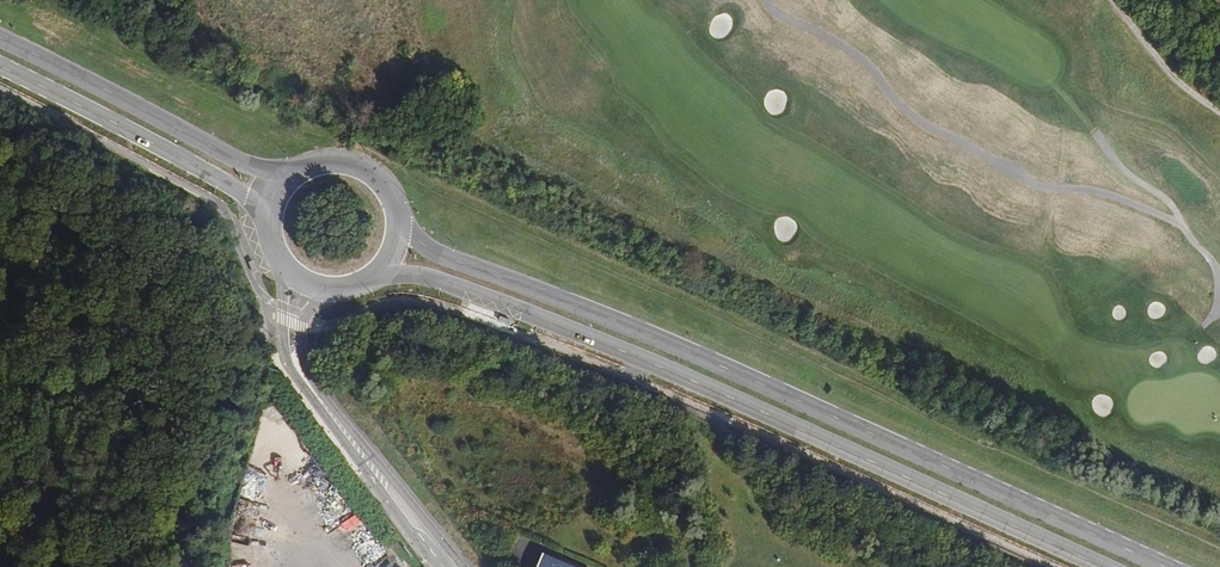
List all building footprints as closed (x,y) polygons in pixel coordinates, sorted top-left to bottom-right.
[(776,225),(780,238),(794,233),(789,220),(776,225)] [(541,550),(534,566),(582,566),(541,550)]
